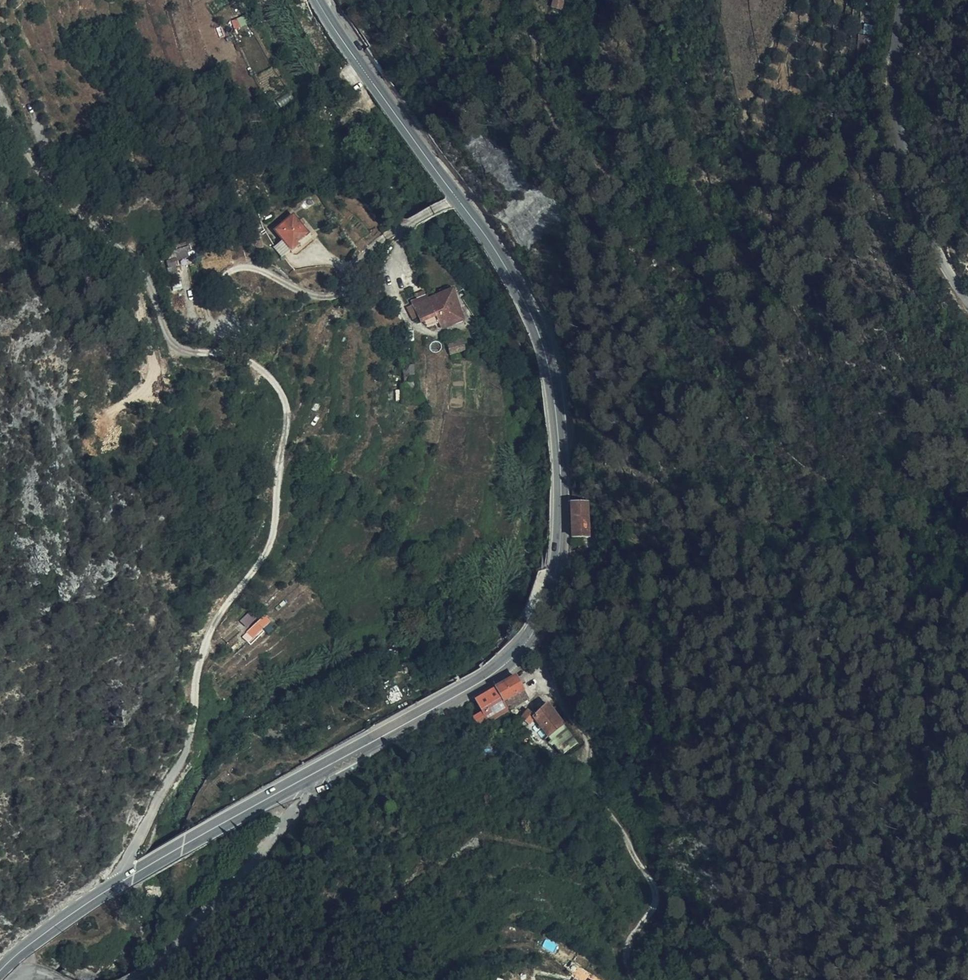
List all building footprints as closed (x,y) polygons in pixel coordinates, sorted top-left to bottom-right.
[(233,21),(235,28),(248,24),(246,17),(240,19),(233,21)] [(857,45),(865,46),(867,23),(858,22),(857,45)] [(489,28),(482,26),(481,38),(488,39),(489,28)] [(678,44),(679,50),(689,49),(687,34),(676,35),(678,44)] [(498,41),(488,39),(481,38),(479,50),(496,52),(498,41)] [(376,61),(385,53),(376,43),(367,48),(376,61)] [(309,227),(293,211),(275,228),(283,236),(276,243),(285,252),(293,245),(295,247),(302,240),(299,236),(309,227)] [(198,246),(198,240),(184,241),(184,245),(176,245),(178,263),(185,262),(184,252),(186,252),(187,247),(198,246)] [(286,262),(290,264),(293,262),(287,255),(282,258),(286,262)] [(286,269),(290,264),(286,262),(282,258),(279,261),(286,269)] [(434,281),(410,288),(418,308),(424,306),(425,309),(438,315),(443,313),(445,318),(468,310),(459,279),(436,286),(434,281)] [(467,338),(464,326),(450,330),(453,341),(467,338)] [(420,368),(419,355),(408,357),(409,369),(420,368)] [(407,379),(408,392),(422,389),(421,377),(407,379)] [(573,496),(574,530),(591,530),(591,496),(573,496)] [(261,607),(252,610),(255,619),(264,616),(261,607)] [(259,618),(256,626),(264,631),(267,623),(259,618)] [(247,636),(254,624),(245,620),(240,631),(247,636)] [(264,631),(256,626),(248,639),(257,644),(264,631)] [(517,675),(498,685),(507,698),(505,698),(510,710),(514,707),(516,710),(522,706),(521,703),(524,701),(527,703),(532,699),(517,675)] [(485,709),(476,715),(483,727),(510,710),(505,698),(507,698),(498,685),(478,698),(485,709)] [(569,724),(552,699),(536,711),(532,706),(518,719),(521,724),(522,723),(527,728),(531,725),(542,740),(569,724)] [(564,970),(557,979),(577,979),(564,970)] [(581,979),(591,979),(592,978),(579,972),(576,977),(581,979)]
